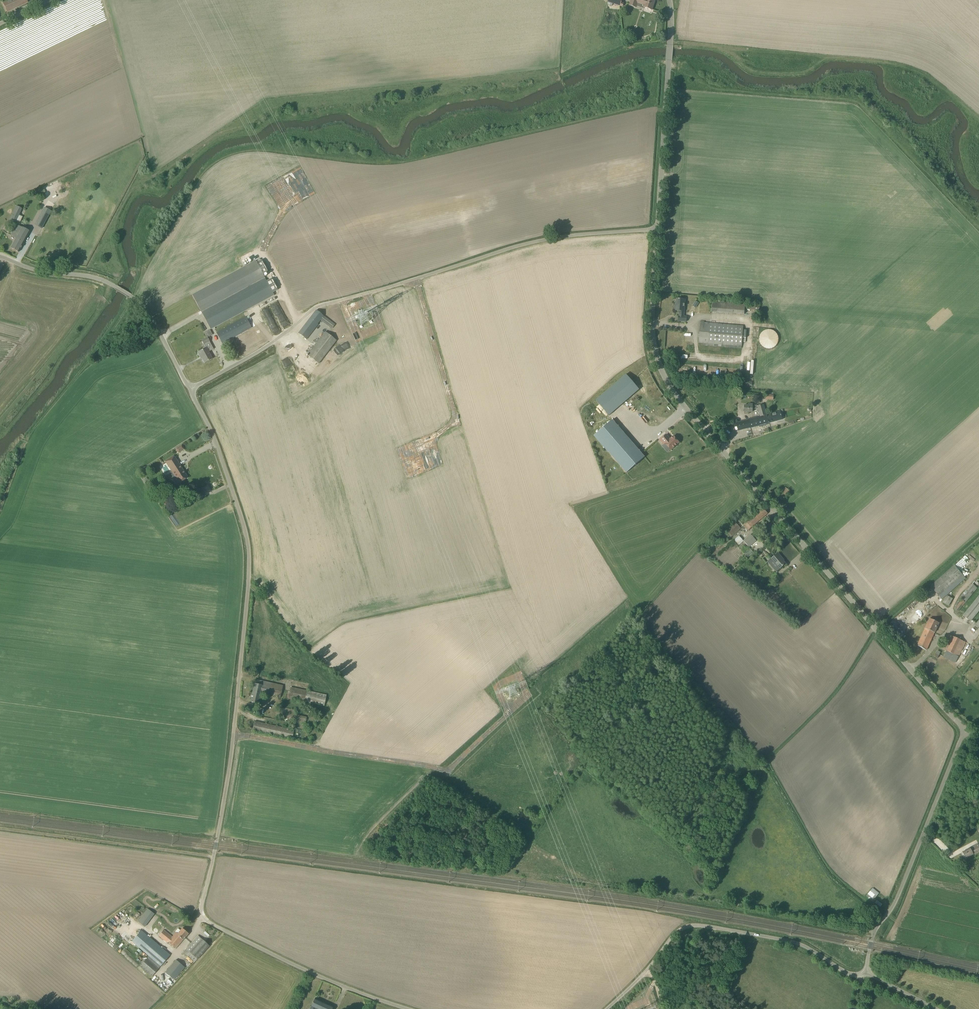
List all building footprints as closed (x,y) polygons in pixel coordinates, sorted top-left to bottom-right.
[(3,3),(7,12),(28,2),(27,0),(10,0),(3,3)] [(629,5),(636,7),(637,3),(644,5),(644,7),(652,10),(655,1),(652,0),(631,0),(629,5)] [(15,211),(11,220),(16,222),(20,213),(21,213),(22,209),(17,206),(15,211)] [(43,208),(36,221),(43,225),(44,225),(51,212),(43,208)] [(11,235),(16,238),(11,248),(18,252),(29,232),(23,228),(19,226),(16,225),(11,235)] [(256,261),(245,266),(192,295),(201,311),(202,313),(211,329),(213,328),(244,311),(274,295),(273,293),(277,290),(271,279),(267,281),(265,279),(263,274),(268,272),(262,260),(257,263),(256,261)] [(684,316),(685,299),(677,299),(676,306),(675,306),(675,311),(680,311),(679,316),(678,316),(678,321),(687,322),(687,317),(684,316)] [(712,301),(711,310),(711,312),(744,315),(744,309),(759,311),(760,306),(745,305),(745,301),(741,301),(741,303),(712,301)] [(252,325),(266,318),(267,319),(273,316),(269,308),(249,317),(252,325)] [(323,316),(316,310),(298,333),(306,340),(318,324),(317,324),(320,320),(323,316)] [(216,333),(222,344),(252,328),(246,317),(216,333)] [(742,346),(743,326),(700,322),(699,343),(742,346)] [(761,344),(762,347),(764,348),(766,349),(769,349),(771,349),(774,348),(776,346),(777,344),(778,342),(778,339),(778,337),(777,334),(775,332),(773,331),(771,330),(769,330),(766,330),(764,331),(762,333),(760,335),(759,337),(759,340),(760,342),(761,344)] [(319,364),(337,341),(325,332),(307,355),(319,364)] [(201,340),(202,342),(206,348),(197,353),(200,357),(201,356),(204,363),(212,359),(208,352),(213,349),(208,339),(207,337),(201,340)] [(346,350),(343,345),(334,351),(337,356),(346,350)] [(304,390),(311,387),(303,370),(296,373),(304,390)] [(626,374),(596,400),(609,416),(639,389),(626,374)] [(752,406),(752,404),(748,404),(748,406),(744,405),(744,412),(752,412),(752,409),(758,409),(760,416),(766,415),(763,404),(757,406),(752,406)] [(780,411),(766,415),(760,416),(747,420),(741,422),(736,423),(738,430),(749,427),(750,428),(782,419),(780,411)] [(643,462),(612,424),(593,439),(624,477),(643,462)] [(662,437),(656,442),(660,446),(661,445),(666,452),(675,445),(669,438),(666,441),(662,437)] [(179,483),(184,480),(188,478),(174,456),(165,462),(175,477),(174,478),(173,480),(175,484),(177,484),(179,483)] [(784,484),(775,493),(780,499),(790,490),(784,484)] [(207,485),(202,488),(206,494),(211,491),(207,485)] [(748,530),(768,513),(763,508),(747,521),(743,524),(748,530)] [(732,537),(741,529),(735,522),(725,530),(732,537)] [(749,547),(756,541),(751,535),(743,541),(749,547)] [(738,560),(741,563),(756,550),(753,546),(738,560)] [(779,569),(780,569),(785,564),(781,559),(782,558),(778,553),(771,559),(779,569)] [(939,596),(942,594),(945,597),(960,583),(957,580),(963,575),(954,565),(930,586),(939,596)] [(955,609),(958,612),(977,588),(972,584),(966,591),(965,590),(959,598),(962,600),(955,609)] [(978,611),(978,595),(963,615),(971,622),(978,611)] [(927,650),(939,623),(929,618),(917,645),(927,650)] [(955,663),(964,645),(965,642),(953,637),(943,657),(955,663)] [(281,696),(283,686),(255,679),(250,702),(258,704),(260,695),(261,692),(268,693),(281,696)] [(326,695),(291,687),(288,698),(324,706),(326,695)] [(307,717),(295,714),(296,710),(281,707),(279,717),(305,723),(307,717)] [(292,739),(294,731),(255,721),(252,731),(292,739)] [(970,856),(978,851),(978,846),(978,844),(962,852),(964,855),(963,856),(964,857),(965,858),(970,856)] [(872,887),(866,895),(872,900),(879,891),(872,887)] [(140,929),(143,926),(145,927),(154,914),(147,909),(135,925),(140,929)] [(188,934),(182,928),(180,931),(178,934),(176,933),(172,938),(164,931),(159,936),(167,944),(168,942),(175,949),(188,934)] [(170,955),(142,930),(132,942),(158,965),(157,966),(147,958),(140,967),(152,977),(170,955)] [(195,962),(209,946),(198,936),(183,952),(194,963),(195,962)] [(185,967),(176,960),(165,972),(174,980),(185,967)] [(333,1007),(314,999),(311,1007),(310,1008),(332,1008),(333,1007)]
